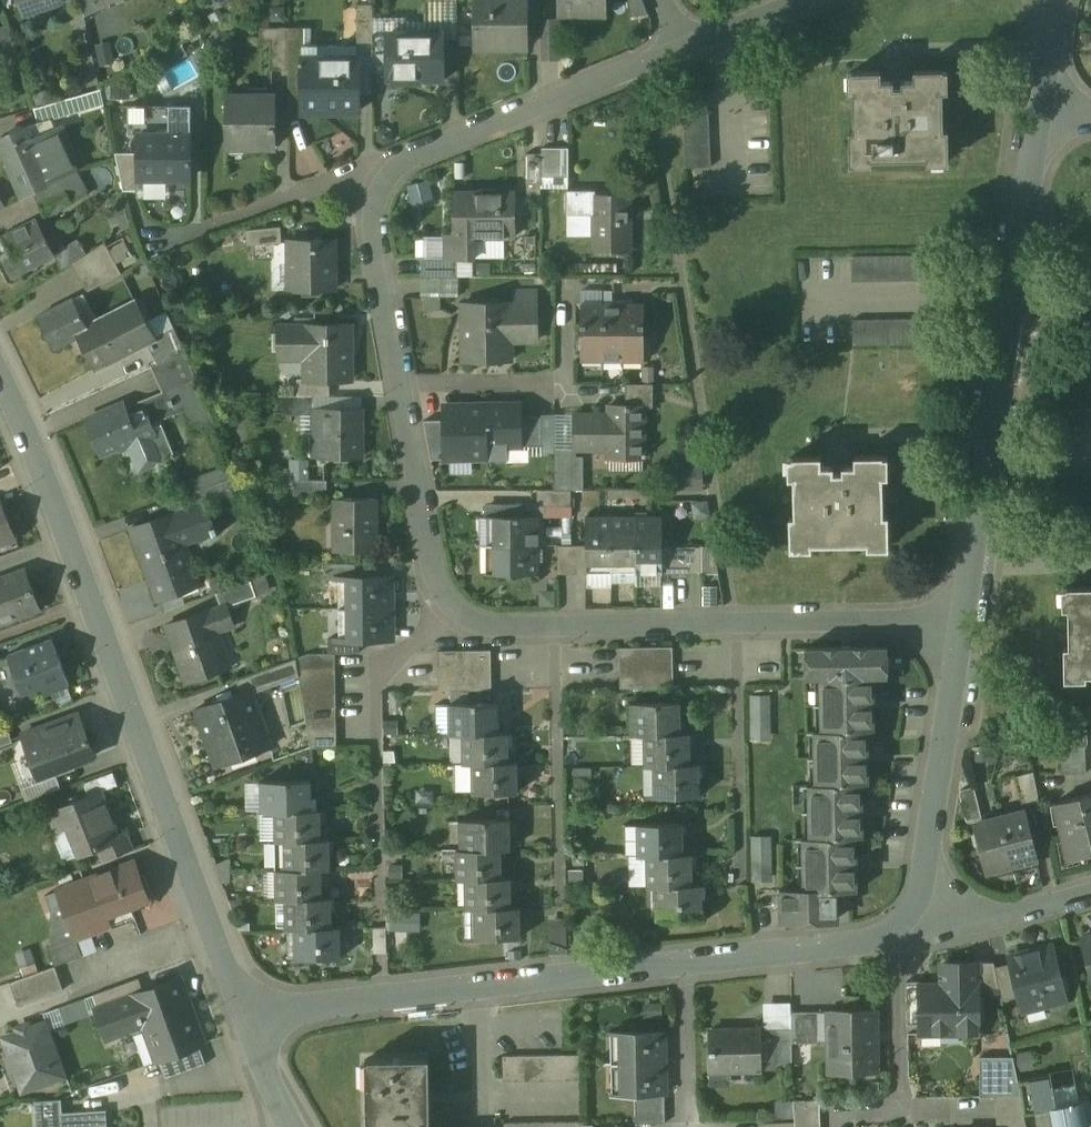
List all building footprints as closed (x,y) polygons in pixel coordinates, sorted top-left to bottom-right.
[(22,10),(39,4),(41,7),(60,0),(18,0),(22,10)] [(85,16),(112,5),(110,0),(82,0),(85,16)] [(476,47),(528,47),(528,0),(476,0),(476,47)] [(558,13),(606,14),(606,0),(558,0),(558,13)] [(647,8),(645,0),(632,0),(634,11),(647,8)] [(140,11),(108,20),(115,46),(125,44),(125,45),(147,38),(140,11)] [(373,17),(356,17),(356,51),(373,51),(373,17)] [(557,20),(541,20),(542,59),(558,59),(557,20)] [(302,26),(288,26),(288,111),(302,111),(302,64),(302,58),(302,26)] [(0,29),(0,55),(13,51),(5,27),(0,29)] [(443,34),(387,35),(387,79),(443,78),(443,34)] [(337,64),(302,64),(302,111),(322,111),(323,107),(337,107),(337,111),(359,111),(359,59),(337,59),(337,64)] [(914,72),(915,81),(881,82),(881,73),(854,73),(854,75),(849,75),(849,92),(854,92),(855,132),(850,132),(850,160),(853,160),(853,163),(871,163),(871,159),(927,158),(928,162),(947,162),(947,158),(948,158),(948,130),(943,130),(942,89),(946,89),(946,73),(942,73),(942,71),(914,72)] [(102,89),(71,98),(75,111),(106,101),(102,89)] [(709,91),(684,92),(687,168),(712,167),(709,91)] [(274,96),(227,96),(226,146),(274,146),(274,96)] [(70,97),(34,108),(38,123),(75,112),(70,97)] [(191,106),(128,105),(128,134),(137,134),(191,134),(191,106)] [(26,127),(0,138),(0,145),(24,195),(51,182),(50,181),(75,170),(57,129),(31,140),(26,127)] [(191,134),(137,134),(137,153),(137,177),(138,177),(191,178),(191,134)] [(568,148),(541,148),(541,176),(568,176),(568,148)] [(137,153),(115,153),(123,190),(138,191),(138,177),(137,177),(137,153)] [(77,171),(34,194),(46,216),(89,193),(77,171)] [(411,184),(417,208),(437,202),(430,178),(411,184)] [(630,195),(595,195),(595,191),(567,190),(567,215),(593,215),(593,249),(630,249),(630,195)] [(477,193),(477,197),(455,197),(454,193),(453,193),(453,235),(453,236),(473,236),(515,236),(515,196),(502,196),(501,193),(477,193)] [(36,220),(2,237),(9,249),(20,271),(35,263),(54,253),(36,220)] [(281,227),(246,230),(247,245),(282,242),(281,227)] [(473,236),(453,236),(453,235),(446,235),(446,257),(446,259),(457,259),(473,259),(473,236)] [(334,241),(289,242),(290,279),(289,291),(326,290),(335,289),(335,267),(334,241)] [(104,242),(72,263),(87,292),(121,274),(104,242)] [(9,249),(0,254),(0,267),(7,281),(12,282),(38,269),(35,263),(20,271),(9,249)] [(929,280),(928,255),(852,256),(852,281),(929,280)] [(446,257),(421,258),(421,277),(457,277),(457,259),(446,259),(446,257)] [(73,298),(37,317),(54,349),(79,335),(96,368),(116,357),(97,321),(83,294),(73,299),(73,298)] [(135,301),(97,321),(116,357),(96,368),(95,368),(96,368),(147,342),(155,338),(154,336),(135,301)] [(510,305),(510,302),(463,303),(464,361),(511,360),(511,325),(519,325),(519,331),(538,330),(537,304),(510,305)] [(602,304),(581,304),(581,361),(602,361),(602,304)] [(623,304),(602,304),(602,361),(623,361),(623,304)] [(644,304),(623,304),(623,361),(644,361),(644,304)] [(929,318),(853,320),(854,345),(930,343),(929,318)] [(349,324),(306,325),(306,326),(279,326),(279,350),(306,349),(306,379),(307,380),(329,380),(350,380),(349,324)] [(174,327),(154,336),(155,338),(147,342),(158,364),(185,352),(174,327)] [(329,395),(329,380),(307,380),(306,379),(297,380),(297,396),(329,395)] [(609,415),(575,414),(574,449),(609,449),(609,458),(644,458),(644,408),(653,408),(653,384),(626,384),(626,406),(609,406),(609,415)] [(142,400),(126,407),(124,404),(87,420),(101,454),(119,447),(120,450),(130,446),(140,470),(162,461),(152,437),(156,435),(142,400)] [(487,447),(487,404),(444,405),(444,420),(444,459),(488,458),(487,447)] [(522,404),(487,404),(487,447),(507,446),(522,446),(522,417),(522,404)] [(362,409),(326,408),(326,436),(323,436),(322,456),(362,457),(363,436),(361,436),(362,409)] [(542,446),(541,417),(522,417),(522,446),(542,446)] [(444,420),(424,420),(431,459),(444,459),(444,420)] [(507,458),(507,446),(487,447),(488,458),(507,458)] [(571,449),(555,449),(555,490),(571,490),(571,449)] [(883,457),(883,455),(855,455),(856,465),(821,465),(821,456),(794,456),(794,459),(789,459),(789,476),(795,476),(795,517),(791,517),(791,544),(793,544),(793,548),(811,548),(811,544),(867,543),(867,546),(887,546),(887,542),(889,542),(888,515),(884,515),(883,474),(887,474),(887,457),(883,457)] [(309,477),(310,457),(292,457),(292,476),(309,477)] [(706,488),(705,464),(682,465),(683,488),(706,488)] [(233,465),(180,483),(185,495),(237,476),(233,465)] [(185,495),(167,501),(172,513),(173,513),(174,515),(190,509),(191,511),(205,506),(244,492),(237,476),(185,495)] [(327,480),(294,480),(294,495),(327,496),(327,480)] [(555,490),(538,490),(538,504),(537,506),(545,506),(572,506),(571,490),(555,490)] [(376,499),(335,499),(335,552),(376,552),(376,499)] [(0,503),(0,544),(16,538),(1,503),(0,503)] [(538,504),(513,504),(513,516),(538,516),(538,512),(545,512),(545,506),(537,506),(538,504)] [(172,513),(131,529),(157,599),(181,591),(180,590),(199,583),(185,548),(219,535),(215,526),(213,527),(205,506),(191,511),(190,509),(174,515),(173,513),(172,513)] [(513,516),(485,516),(485,545),(539,545),(538,516),(513,516)] [(611,516),(586,516),(586,572),(612,572),(612,523),(611,516)] [(662,516),(636,517),(636,523),(636,572),(662,572),(662,547),(662,516)] [(636,523),(612,523),(612,572),(636,572),(636,523)] [(539,545),(485,545),(486,574),(539,574),(539,545)] [(689,547),(662,547),(662,572),(662,574),(689,574),(689,547)] [(701,547),(689,547),(689,574),(701,574),(701,547)] [(0,579),(0,624),(40,609),(25,570),(0,579)] [(391,578),(347,578),(347,609),(391,608),(391,578)] [(251,580),(215,593),(221,608),(227,605),(227,607),(256,596),(251,580)] [(1068,586),(1068,588),(1063,588),(1063,606),(1069,606),(1070,646),(1064,646),(1065,675),(1067,674),(1067,678),(1087,678),(1087,674),(1090,673),(1090,586),(1068,586)] [(209,609),(166,624),(187,682),(222,669),(210,633),(234,625),(227,607),(227,605),(221,608),(210,612),(209,609)] [(391,608),(347,609),(347,639),(347,640),(359,640),(392,640),(391,608)] [(51,639),(8,655),(22,694),(42,686),(45,694),(69,686),(51,639)] [(347,640),(347,639),(328,639),(328,653),(335,653),(359,653),(359,640),(347,640)] [(622,686),(677,684),(675,644),(621,646),(622,686)] [(855,647),(854,647),(839,648),(839,647),(825,648),(805,648),(806,678),(820,678),(820,679),(822,679),(822,677),(874,676),(874,677),(888,676),(888,647),(868,647),(855,647)] [(494,686),(491,648),(441,651),(443,689),(494,686)] [(335,670),(335,653),(328,653),(308,654),(296,658),(298,670),(335,670)] [(296,658),(237,680),(242,692),(250,689),(251,693),(299,676),(298,670),(296,658)] [(335,670),(298,670),(299,676),(300,683),(335,682),(335,670)] [(874,676),(822,677),(822,679),(823,731),(868,730),(875,730),(874,677),(874,676)] [(336,695),(335,682),(300,683),(302,696),(336,695)] [(242,692),(196,709),(217,766),(270,747),(251,693),(250,689),(242,692)] [(336,695),(302,696),(304,708),(336,708),(336,695)] [(770,735),(769,699),(752,699),(752,736),(770,735)] [(681,702),(630,703),(630,734),(643,734),(681,733),(681,702)] [(497,703),(448,704),(449,734),(462,734),(498,733),(497,703)] [(336,721),(336,708),(304,708),(306,721),(336,721)] [(79,714),(48,724),(22,734),(38,776),(95,756),(79,714)] [(336,721),(306,721),(308,734),(336,733),(336,721)] [(0,729),(0,747),(12,742),(6,727),(0,729)] [(823,731),(816,731),(817,784),(862,784),(869,784),(868,730),(823,731)] [(336,733),(308,734),(310,747),(337,747),(336,733)] [(508,763),(507,733),(498,733),(462,734),(463,763),(477,763),(508,763)] [(681,733),(643,734),(644,765),(653,765),(689,764),(689,733),(681,733)] [(1087,774),(1086,734),(1060,734),(1061,774),(1087,774)] [(508,763),(477,763),(478,792),(518,791),(517,762),(508,763)] [(478,792),(477,763),(463,763),(455,764),(455,793),(478,792)] [(699,796),(699,764),(689,764),(653,765),(654,797),(699,796)] [(1033,772),(1016,776),(1023,806),(1040,802),(1033,772)] [(311,781),(261,782),(261,812),(275,812),(312,811),(311,781)] [(863,837),(862,784),(817,784),(811,785),(811,838),(856,837),(863,837)] [(974,786),(961,789),(960,795),(967,820),(981,816),(974,786)] [(99,791),(49,810),(56,831),(70,826),(80,854),(100,847),(99,845),(117,838),(99,791)] [(1055,803),(1061,823),(1058,823),(1068,859),(1090,853),(1090,794),(1055,803)] [(312,811),(275,812),(275,841),(284,841),(321,840),(321,811),(312,811)] [(1025,811),(1000,817),(1012,864),(1037,858),(1025,811)] [(1000,817),(975,824),(987,870),(1012,864),(1000,817)] [(509,819),(459,820),(460,850),(500,849),(509,849),(509,819)] [(683,854),(683,823),(642,824),(643,855),(651,855),(683,854)] [(643,855),(642,824),(625,824),(626,855),(643,855)] [(776,879),(774,834),(752,834),(754,880),(776,879)] [(117,838),(99,845),(100,847),(104,859),(130,850),(125,836),(117,838)] [(857,891),(856,837),(811,838),(805,838),(805,889),(806,892),(842,891),(857,891)] [(805,889),(805,838),(796,838),(796,839),(798,839),(798,864),(796,864),(796,865),(798,865),(799,889),(805,889)] [(321,840),(284,841),(285,870),(321,870),(330,869),(330,840),(321,840)] [(460,850),(455,850),(456,879),(465,879),(501,879),(500,849),(460,850)] [(683,854),(651,855),(652,886),(661,886),(693,885),(692,854),(683,854)] [(134,862),(45,896),(51,912),(64,908),(66,913),(81,907),(91,932),(110,925),(106,915),(147,898),(134,862)] [(285,870),(275,870),(275,900),(285,900),(322,899),(321,870),(285,870)] [(501,879),(465,879),(465,909),(474,908),(510,908),(510,878),(501,879)] [(693,885),(661,886),(662,918),(702,917),(701,885),(693,885)] [(842,891),(806,892),(805,889),(799,889),(779,890),(779,907),(782,907),(782,923),(803,923),(803,921),(820,921),(820,919),(837,919),(837,907),(843,906),(842,891)] [(322,899),(285,900),(285,929),(295,929),(331,928),(330,899),(322,899)] [(81,907),(66,913),(75,937),(76,938),(91,932),(81,907)] [(520,937),(519,908),(510,908),(474,908),(474,938),(520,937)] [(552,952),(571,951),(569,916),(551,917),(552,952)] [(387,955),(386,927),(373,927),(374,955),(387,955)] [(340,958),(340,928),(331,928),(295,929),(294,959),(340,958)] [(1081,938),(1090,978),(1090,936),(1081,938)] [(75,937),(48,947),(55,966),(82,956),(76,938),(75,937)] [(1052,946),(1008,957),(1018,997),(1022,1011),(1046,1005),(1053,1010),(1062,1007),(1066,1000),(1052,946)] [(25,969),(38,965),(32,947),(19,951),(25,969)] [(995,967),(994,962),(975,963),(976,983),(977,983),(977,989),(998,989),(999,989),(995,967)] [(975,963),(942,964),(943,984),(976,983),(975,963)] [(1010,963),(995,967),(999,989),(998,989),(1001,1001),(1018,997),(1010,963)] [(55,966),(10,982),(19,1006),(64,990),(55,966)] [(139,978),(93,995),(98,1009),(144,993),(139,978)] [(98,1009),(107,1036),(150,1020),(164,1058),(202,1044),(178,981),(144,993),(98,1009)] [(921,984),(921,981),(906,981),(907,1024),(921,1024),(920,985),(921,984)] [(921,984),(920,985),(921,1024),(921,1030),(958,1030),(958,1034),(978,1033),(977,989),(977,983),(976,983),(943,984),(921,984)] [(875,1012),(875,1010),(828,1011),(828,1012),(830,1012),(831,1066),(829,1066),(829,1068),(875,1068),(875,1072),(877,1072),(877,1044),(874,1044),(874,1012),(875,1012)] [(818,1011),(791,1012),(791,1029),(792,1043),(818,1043),(818,1011)] [(47,1024),(6,1039),(24,1089),(65,1074),(47,1024)] [(760,1029),(708,1030),(709,1071),(761,1070),(760,1029)] [(792,1043),(791,1029),(775,1029),(776,1063),(792,1063),(792,1043)] [(663,1032),(619,1034),(620,1064),(663,1063),(663,1032)] [(200,1047),(159,1062),(165,1079),(206,1064),(200,1047)] [(579,1055),(502,1056),(503,1081),(580,1080),(579,1055)] [(1017,1081),(1012,1057),(980,1057),(980,1097),(996,1096),(1020,1096),(1017,1081)] [(365,1059),(367,1113),(372,1113),(373,1126),(430,1126),(429,1058),(365,1059)] [(663,1063),(620,1064),(621,1094),(635,1094),(664,1094),(663,1063)] [(1034,1078),(1017,1081),(1020,1096),(1023,1110),(1024,1115),(1041,1111),(1034,1078)] [(1075,1083),(1052,1088),(1056,1107),(1078,1103),(1075,1083)] [(664,1109),(664,1094),(635,1094),(635,1110),(664,1109)] [(1023,1110),(1020,1096),(996,1096),(996,1110),(1023,1110)] [(60,1100),(36,1102),(38,1123),(61,1121),(61,1114),(60,1100)] [(819,1115),(819,1100),(793,1100),(793,1115),(819,1115)] [(1078,1103),(1056,1107),(1060,1126),(1090,1126),(1090,1112),(1081,1114),(1078,1103)] [(664,1123),(664,1109),(635,1110),(635,1124),(664,1123)] [(996,1110),(997,1126),(999,1125),(999,1126),(1027,1126),(1024,1115),(1023,1110),(996,1110)] [(61,1114),(61,1121),(38,1123),(38,1126),(106,1126),(105,1111),(61,1114)] [(819,1115),(793,1115),(793,1121),(794,1126),(819,1126),(819,1115)]
